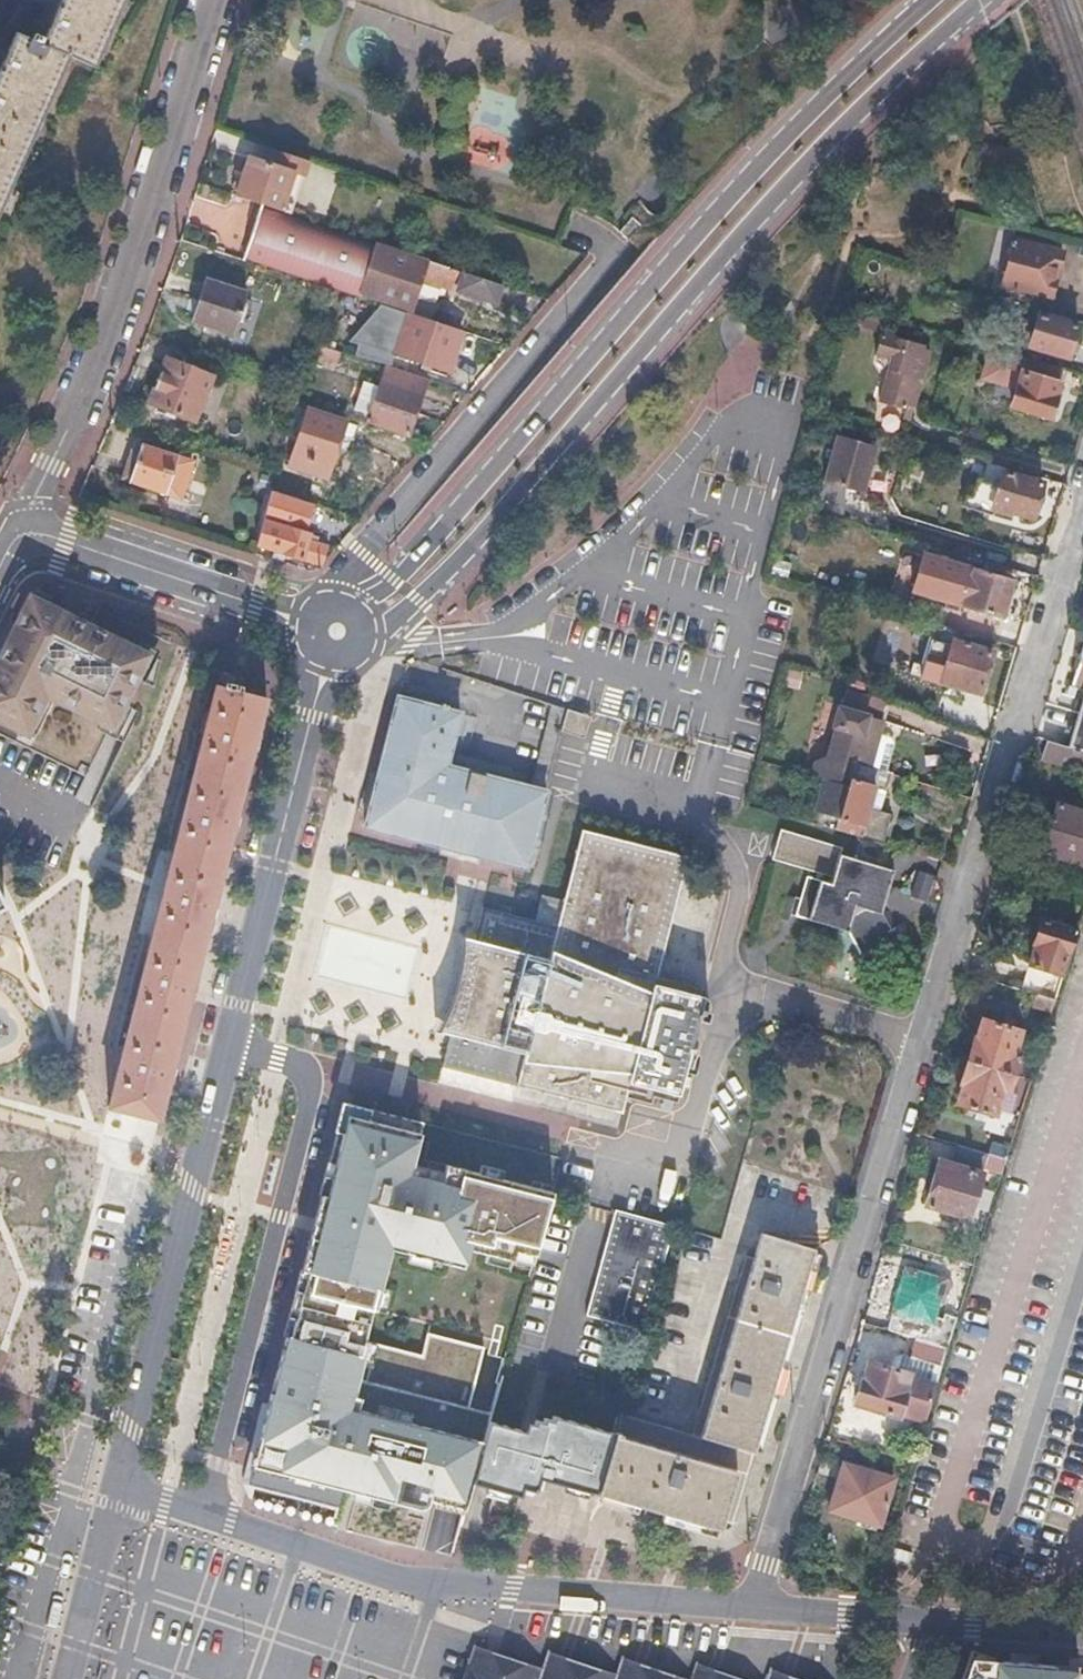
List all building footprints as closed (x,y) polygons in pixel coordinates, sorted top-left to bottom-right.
[(70,58),(95,68),(125,0),(61,0),(57,10),(42,44),(17,34),(1,70),(0,73),(0,216),(70,58)] [(311,164),(273,151),(268,164),(249,158),(236,197),(261,205),(294,216),(311,164)] [(294,216),(261,205),(242,261),(358,300),(359,295),(412,312),(414,307),(429,263),(294,216)] [(617,232),(631,244),(641,252),(653,238),(645,231),(629,218),(617,232)] [(1063,254),(1012,241),(1002,283),(1052,296),(1058,275),(1063,254)] [(500,288),(429,263),(414,307),(423,311),(432,283),(495,304),(497,296),(500,288)] [(248,295),(202,279),(189,319),(234,334),(248,295)] [(400,313),(365,302),(348,355),(383,367),(388,354),(399,316),(400,313)] [(1078,325),(1037,313),(1027,346),(1068,358),(1073,341),(1078,325)] [(461,337),(399,316),(388,354),(449,374),(455,355),(461,337)] [(934,351),(885,337),(879,359),(894,363),(883,405),(916,414),(925,382),(934,351)] [(340,353),(316,344),(313,356),(337,363),(340,353)] [(1024,357),(989,347),(980,374),(1016,384),(1024,357)] [(1065,369),(1024,357),(1016,384),(1011,404),(1050,416),(1058,393),(1065,369)] [(212,376),(165,358),(147,405),(194,423),(212,376)] [(426,381),(386,368),(378,387),(361,381),(352,410),(368,416),(366,421),(407,436),(413,416),(420,396),(426,381)] [(357,429),(306,412),(287,469),(324,481),(330,463),(337,442),(351,446),(357,429)] [(880,448),(837,435),(824,484),(866,496),(873,472),(880,448)] [(177,460),(137,445),(134,456),(129,454),(119,480),(163,496),(177,460)] [(1041,486),(1000,473),(996,487),(975,481),(973,489),(965,487),(961,509),(988,516),(989,510),(1008,515),(1010,509),(1032,515),(1036,502),(1041,486)] [(305,503),(271,492),(254,544),(279,553),(318,566),(325,547),(318,545),(311,542),(313,536),(296,530),(305,503)] [(924,556),(914,591),(949,601),(951,595),(966,599),(964,606),(1003,617),(1008,598),(1013,581),(924,556)] [(36,600),(26,620),(19,617),(0,656),(0,723),(20,733),(28,717),(34,720),(46,697),(110,729),(121,705),(124,707),(137,679),(135,678),(146,654),(92,628),(36,600)] [(991,640),(937,624),(924,671),(941,677),(940,681),(980,694),(986,672),(992,651),(988,650),(991,640)] [(1082,682),(1082,645),(1081,645),(1071,679),(1082,682)] [(109,1101),(155,1116),(159,1100),(169,1062),(181,1019),(188,993),(195,966),(205,929),(215,891),(227,848),(237,811),(257,736),(263,712),(266,700),(244,694),(248,681),(220,674),(109,1101)] [(1082,689),(1065,745),(1082,750),(1082,689)] [(476,854),(523,866),(543,793),(445,765),(460,713),(402,698),(396,697),(383,748),(364,824),(476,854)] [(593,715),(569,707),(562,730),(586,738),(593,715)] [(810,775),(820,777),(807,819),(831,827),(844,785),(851,762),(870,767),(876,745),(883,723),(842,709),(837,728),(840,729),(832,757),(813,764),(810,775)] [(1065,745),(1044,739),(1038,758),(1082,771),(1082,750),(1065,745)] [(851,762),(844,785),(831,827),(881,843),(885,829),(890,814),(869,808),(873,790),(880,792),(886,773),(870,767),(851,762)] [(1080,801),(1077,811),(1055,804),(1048,828),(1040,852),(1082,865),(1082,802),(1080,801)] [(449,1032),(441,1063),(519,1083),(621,1108),(626,1085),(628,1078),(677,1090),(691,1033),(699,1035),(706,1005),(699,1003),(701,991),(653,979),(684,853),(579,828),(556,924),(481,906),(474,934),(449,1032)] [(773,857),(833,876),(840,854),(842,846),(781,829),(773,857)] [(833,876),(831,882),(821,921),(847,928),(861,958),(884,948),(878,935),(888,939),(894,937),(898,946),(901,941),(905,929),(903,923),(899,926),(891,908),(884,912),(875,907),(876,901),(880,897),(885,898),(893,869),(840,854),(833,876)] [(1082,905),(1082,873),(1062,866),(1053,896),(1082,905)] [(925,901),(932,878),(917,873),(910,896),(925,901)] [(831,882),(807,874),(796,915),(802,924),(808,925),(805,934),(811,933),(818,929),(821,921),(831,882)] [(1082,907),(1082,905),(1053,896),(1048,894),(1041,919),(1038,918),(1035,931),(1031,944),(1033,945),(1028,964),(1062,975),(1082,907)] [(1049,1012),(1054,999),(1035,994),(1031,1006),(1049,1012)] [(975,1038),(971,1037),(967,1049),(961,1070),(957,1083),(961,1084),(955,1102),(992,1112),(999,1086),(1005,1088),(1009,1073),(1015,1056),(1010,1055),(1017,1030),(980,1019),(975,1038)] [(466,1272),(472,1253),(531,1267),(561,1158),(343,1103),(296,1290),(370,1309),(385,1250),(466,1272)] [(985,1153),(952,1142),(947,1163),(939,1161),(933,1183),(926,1205),(965,1217),(985,1153)] [(1008,1146),(992,1142),(989,1153),(1004,1159),(1008,1146)] [(671,1226),(613,1212),(609,1226),(584,1316),(641,1331),(647,1316),(671,1226)] [(694,1416),(758,1435),(768,1399),(799,1293),(811,1250),(758,1236),(751,1260),(741,1258),(694,1416)] [(901,1268),(887,1315),(931,1328),(945,1281),(901,1268)] [(483,1438),(490,1412),(467,1406),(482,1347),(433,1335),(423,1375),(410,1372),(414,1354),(362,1341),(370,1309),(296,1290),(283,1344),(286,1345),(279,1374),(275,1373),(274,1379),(277,1379),(273,1395),(270,1394),(268,1404),(271,1405),(252,1484),(342,1508),(346,1492),(349,1493),(417,1508),(425,1506),(428,1499),(447,1504),(464,1508),(470,1486),(478,1456),(479,1451),(483,1438)] [(945,1348),(923,1341),(918,1358),(940,1364),(945,1348)] [(911,1373),(870,1360),(864,1379),(860,1378),(857,1390),(854,1402),(897,1416),(898,1412),(923,1420),(937,1373),(912,1366),(911,1373)] [(752,1453),(689,1435),(619,1414),(595,1493),(643,1507),(680,1518),(697,1523),(718,1529),(720,1521),(732,1524),(752,1453)] [(758,1435),(694,1416),(689,1435),(752,1453),(758,1435)] [(478,1456),(470,1486),(516,1498),(519,1484),(526,1480),(531,1479),(547,1483),(555,1485),(570,1488),(594,1495),(595,1493),(609,1440),(550,1425),(550,1429),(541,1427),(539,1434),(533,1432),(530,1443),(521,1449),(514,1447),(483,1438),(479,1451),(478,1456)] [(530,1443),(517,1439),(514,1447),(521,1449),(530,1443)] [(897,1477),(841,1460),(834,1484),(827,1509),(882,1525),(897,1477)] [(912,1550),(895,1544),(892,1555),(909,1560),(912,1550)] [(678,1677),(674,1676),(670,1674),(644,1665),(640,1664),(635,1662),(621,1657),(615,1676),(603,1672),(599,1670),(595,1669),(582,1664),(570,1660),(565,1658),(561,1657),(549,1653),(541,1669),(529,1665),(524,1664),(520,1662),(495,1654),(490,1652),(487,1651),(473,1647),(462,1678),(683,1678),(678,1677)] [(1075,1674),(1076,1667),(999,1660),(997,1667),(976,1660),(970,1678),(1082,1678),(1082,1674),(1075,1674)] [(716,1672),(712,1670),(708,1669),(694,1664),(690,1678),(737,1678),(716,1672)]
